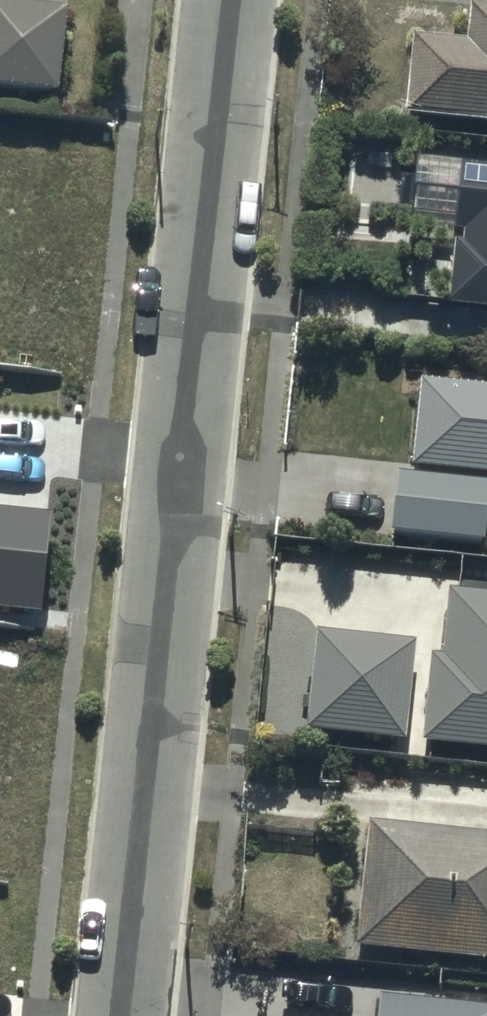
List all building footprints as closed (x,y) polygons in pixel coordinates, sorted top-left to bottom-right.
[(44,0),(0,0),(0,86),(64,92),(72,3),(44,0)] [(408,111),(486,119),(486,2),(474,1),(470,35),(416,30),(408,111)] [(452,301),(486,305),(486,163),(467,161),(452,301)] [(421,373),(411,461),(486,470),(486,380),(421,373)] [(397,468),(391,527),(485,537),(486,517),(486,478),(397,468)] [(40,621),(51,522),(0,516),(0,617),(40,621)] [(452,587),(445,652),(438,651),(428,740),(486,746),(486,591),(452,587)] [(417,638),(318,629),(309,731),(408,740),(417,638)] [(358,946),(486,957),(486,830),(369,820),(358,946)] [(378,993),(376,1015),(486,1015),(486,1001),(378,993)]
